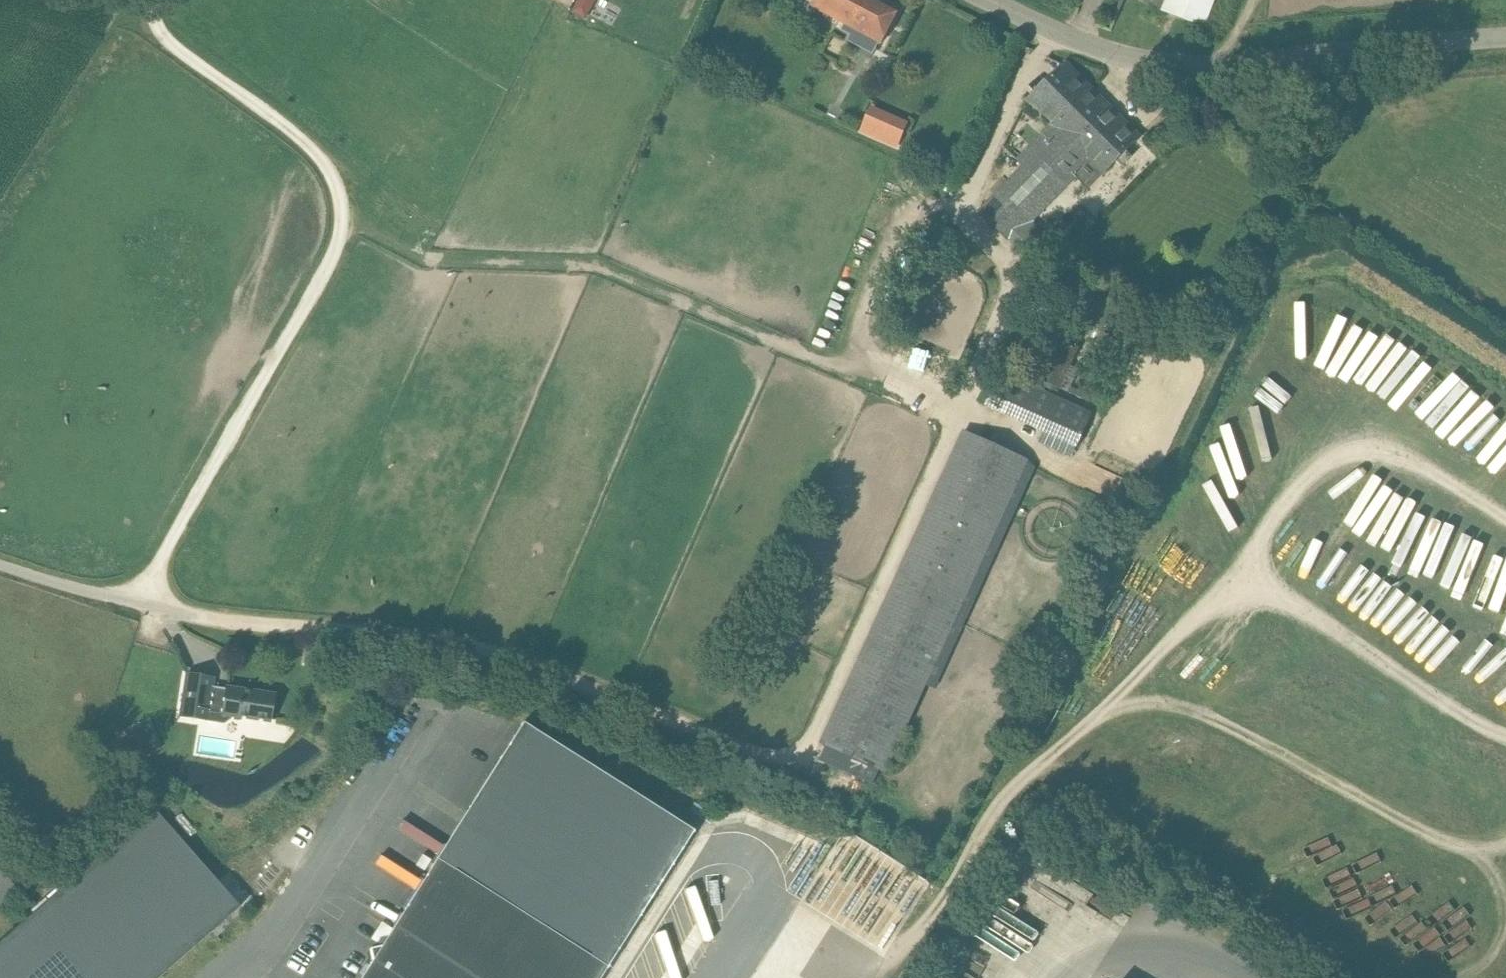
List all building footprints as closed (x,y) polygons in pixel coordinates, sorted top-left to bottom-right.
[(573,12),(586,19),(597,0),(579,0),(573,12)] [(886,0),(815,0),(811,8),(881,44),(901,8),(886,0)] [(1166,12),(1206,27),(1216,0),(1167,0),(1163,10),(1166,12)] [(990,203),(1017,231),(1018,230),(1072,175),(1089,190),(1104,175),(1140,138),(1110,109),(1111,109),(1066,65),(1030,101),(1060,132),(990,203)] [(847,104),(838,126),(873,141),(882,120),(847,104)] [(1365,327),(1336,376),(1393,410),(1393,411),(1406,419),(1433,374),(1425,369),(1424,370),(1411,363),(1412,360),(1387,345),(1389,341),(1365,327)] [(1072,366),(1080,347),(1056,337),(1038,378),(1062,388),(1072,366)] [(1296,363),(1304,361),(1299,339),(1291,341),(1296,363)] [(977,368),(962,401),(1052,443),(1067,410),(977,368)] [(1297,422),(1290,370),(1276,371),(1283,424),(1297,422)] [(822,743),(886,772),(1028,460),(965,431),(822,743)] [(1435,673),(1453,689),(1505,688),(1505,656),(1498,649),(1487,661),(1487,666),(1473,667),(1488,650),(1488,647),(1471,632),(1435,673)] [(226,690),(226,691),(211,688),(213,677),(188,672),(180,715),(223,723),(231,717),(270,723),(274,696),(240,691),(226,688),(226,690)] [(692,833),(522,725),(381,948),(370,950),(372,962),(362,977),(600,977),(692,833)] [(237,905),(155,809),(0,944),(0,977),(155,977),(237,905)] [(15,890),(0,872),(0,903),(15,890)] [(998,890),(986,910),(1028,937),(1041,917),(998,890)]
